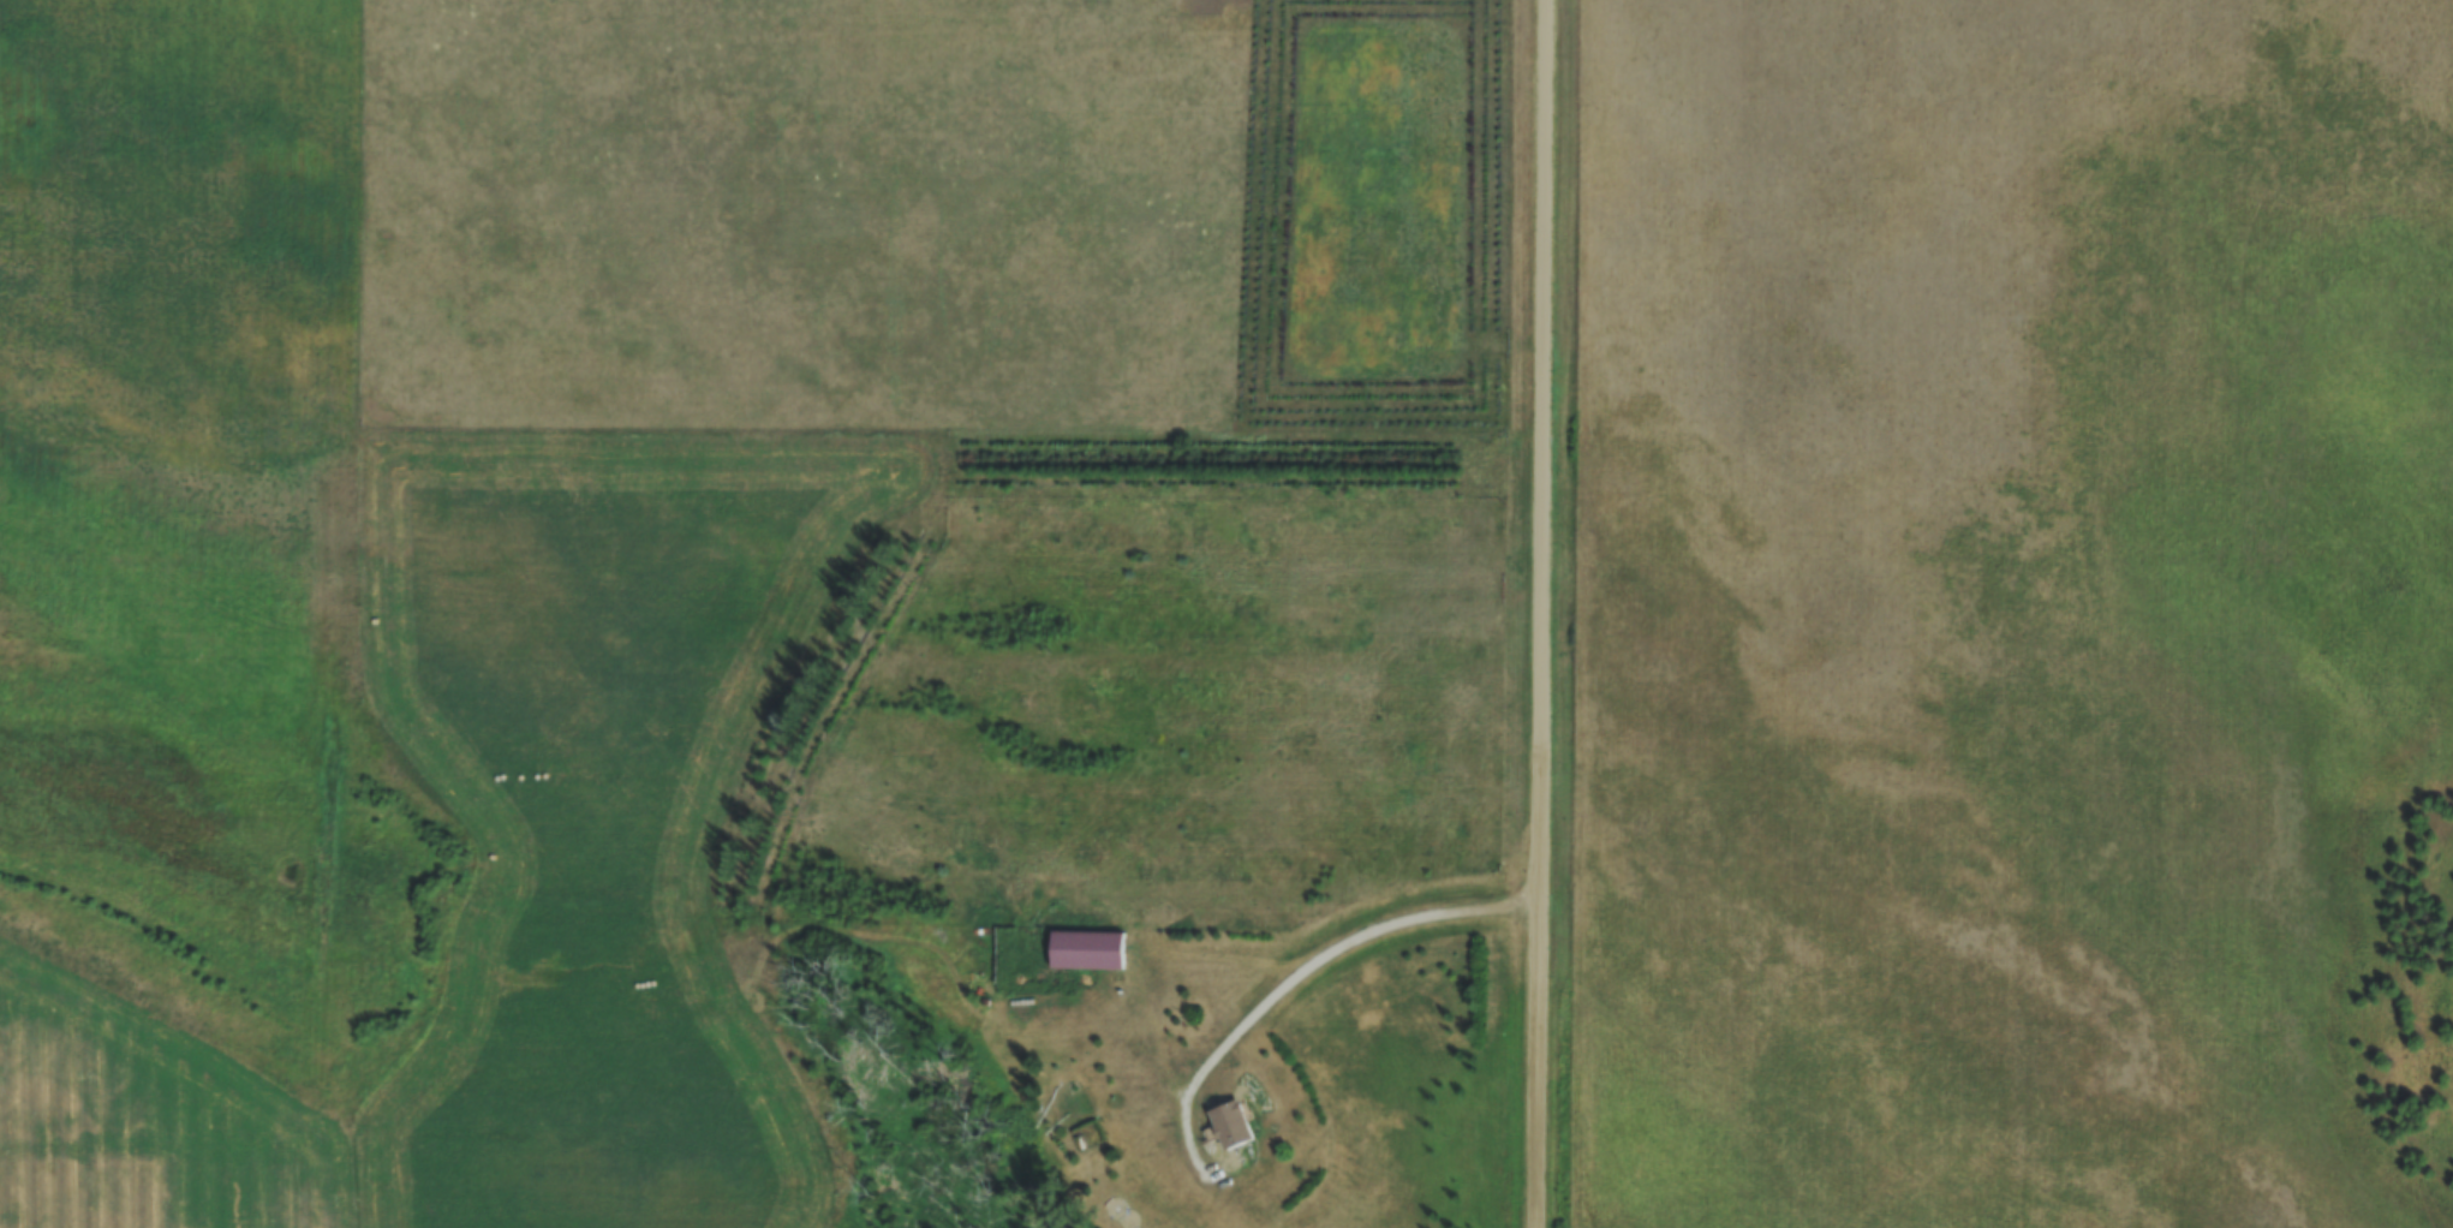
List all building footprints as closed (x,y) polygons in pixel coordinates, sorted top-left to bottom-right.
[(1052,968),(1124,968),(1124,931),(1052,931),(1052,968)] [(1224,1150),(1255,1140),(1241,1098),(1210,1108),(1224,1150)]
